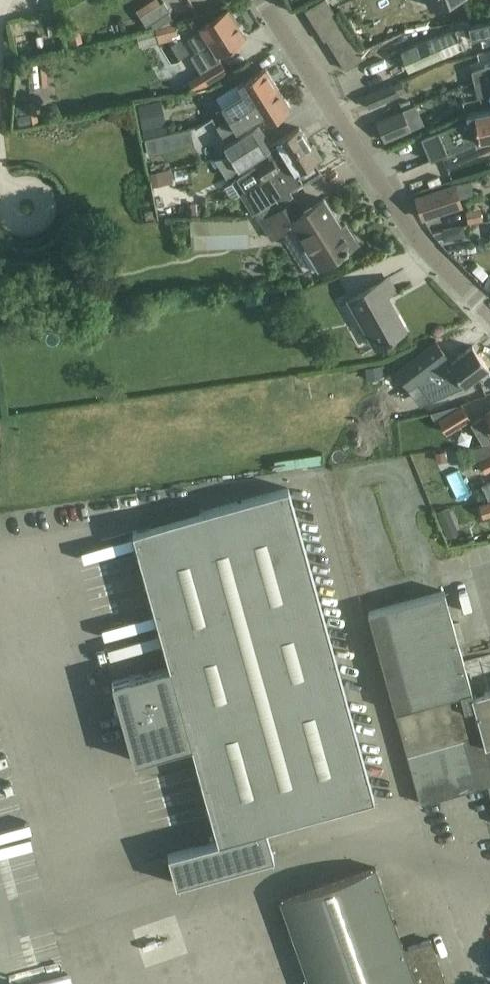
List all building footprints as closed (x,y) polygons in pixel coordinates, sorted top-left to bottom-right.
[(311,20),(331,8),(326,0),(321,0),(305,10),(311,20)] [(140,18),(146,28),(170,13),(163,3),(140,18)] [(65,30),(63,7),(20,12),(22,34),(65,30)] [(227,8),(210,19),(197,27),(200,31),(186,39),(194,53),(188,56),(198,72),(198,73),(204,83),(224,71),(215,56),(245,37),(227,8)] [(311,20),(317,30),(338,18),(331,8),(311,20)] [(338,18),(317,30),(324,41),(326,39),(344,28),(338,18)] [(456,28),(460,39),(470,37),(489,33),(489,20),(468,25),(456,28)] [(326,39),(332,49),(352,37),(346,27),(344,28),(326,39)] [(400,52),(408,70),(463,46),(456,28),(400,52)] [(332,49),(338,60),(359,47),(352,37),(332,49)] [(359,47),(338,60),(345,70),(365,57),(359,47)] [(470,70),(473,83),(486,80),(486,81),(489,80),(489,64),(482,66),(480,66),(470,70)] [(205,110),(215,126),(277,88),(265,68),(236,86),(240,92),(221,104),(219,102),(205,110)] [(473,83),(476,97),(487,95),(489,110),(489,80),(486,81),(486,80),(473,83)] [(363,96),(368,108),(397,96),(392,84),(363,96)] [(277,88),(215,126),(223,138),(258,117),(263,125),(290,108),(277,88)] [(441,156),(477,141),(489,138),(489,110),(465,115),(466,120),(439,130),(420,138),(430,160),(441,156)] [(402,111),(376,122),(383,141),(410,129),(402,111)] [(223,146),(231,158),(265,137),(257,125),(223,146)] [(255,166),(234,180),(242,192),(254,212),(255,212),(277,197),(302,181),(319,171),(313,161),(320,157),(312,144),(310,145),(299,128),(276,142),(281,150),(255,166)] [(265,137),(231,158),(239,170),(272,148),(265,137)] [(441,156),(446,168),(465,160),(489,150),(489,138),(477,141),(441,156)] [(453,185),(434,191),(415,197),(422,218),(460,206),(453,185)] [(277,197),(255,212),(271,239),(293,225),(308,249),(302,253),(312,270),(319,266),(356,243),(345,224),(340,227),(323,199),(300,213),(292,200),(282,207),(277,197)] [(190,219),(191,248),(248,246),(248,217),(190,219)] [(386,278),(369,288),(347,299),(373,348),(405,331),(386,296),(394,292),(386,278)] [(472,346),(436,373),(437,374),(436,375),(442,382),(453,374),(463,386),(488,367),(472,346)] [(437,374),(436,373),(422,354),(396,374),(411,393),(436,375),(437,374)] [(439,420),(446,433),(470,419),(462,406),(439,420)] [(470,423),(476,433),(482,444),(489,442),(489,411),(477,418),(470,423)] [(471,447),(474,458),(480,460),(478,461),(483,472),(489,468),(489,444),(471,447)] [(167,855),(175,884),(273,857),(265,828),(373,798),(288,488),(132,531),(169,666),(111,682),(133,761),(191,745),(218,841),(167,855)] [(482,517),(489,515),(489,502),(478,505),(482,517)] [(368,612),(416,790),(489,769),(489,679),(469,685),(444,591),(368,612)] [(309,983),(445,983),(430,940),(407,948),(408,951),(404,952),(375,868),(279,901),(309,983)]
